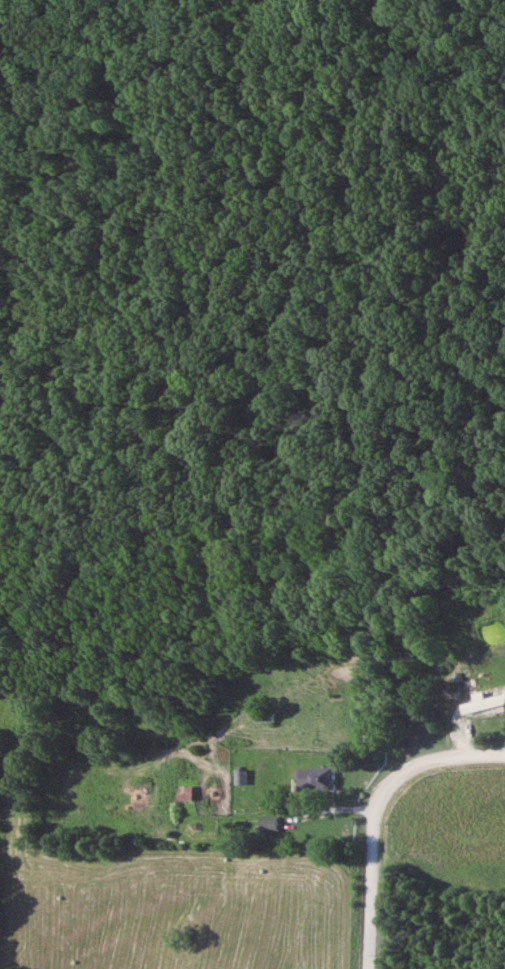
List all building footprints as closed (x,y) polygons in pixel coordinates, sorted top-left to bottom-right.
[(504,707),(504,696),(468,705),(470,715),(504,707)] [(342,767),(303,767),(303,790),(342,790),(342,767)]
